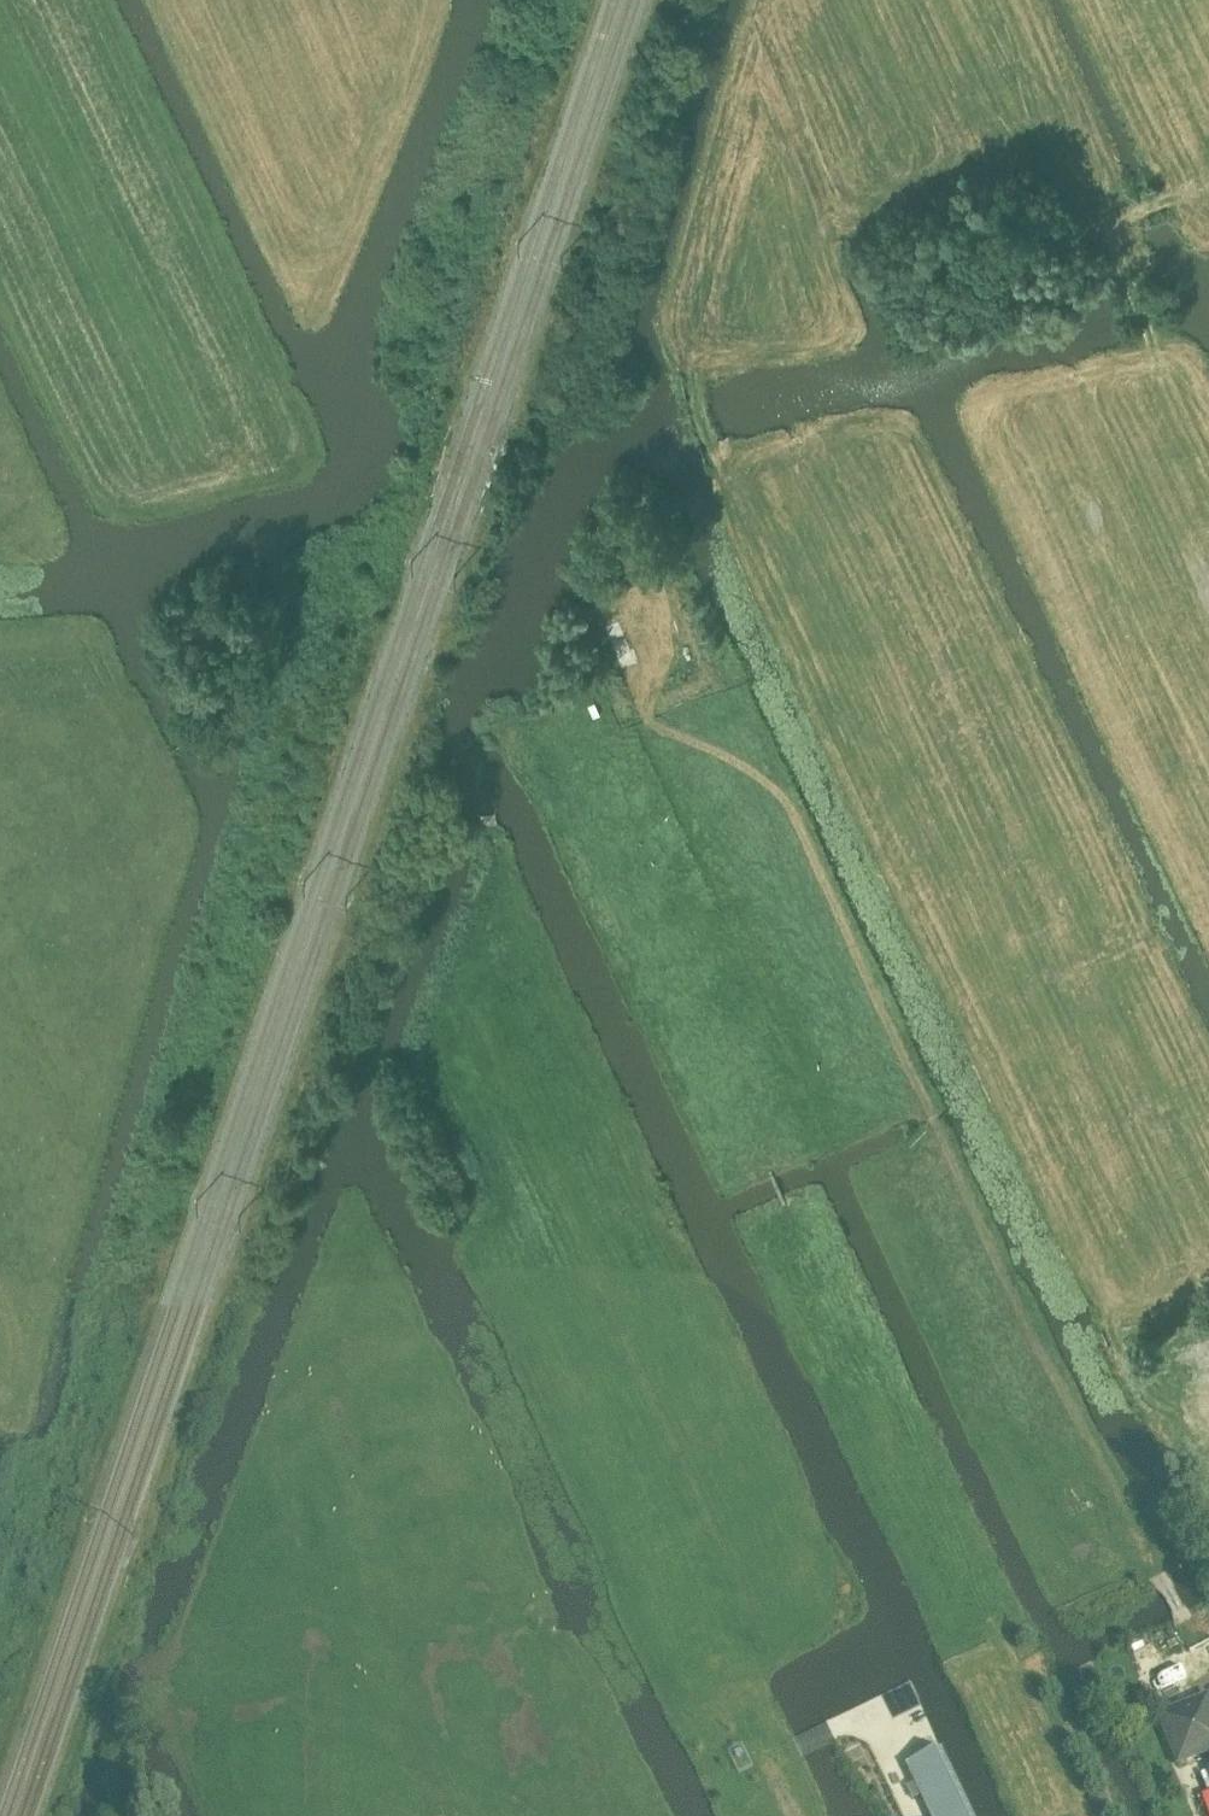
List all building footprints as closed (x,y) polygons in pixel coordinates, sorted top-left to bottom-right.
[(906,1766),(930,1815),(971,1815),(939,1750),(906,1766)]
